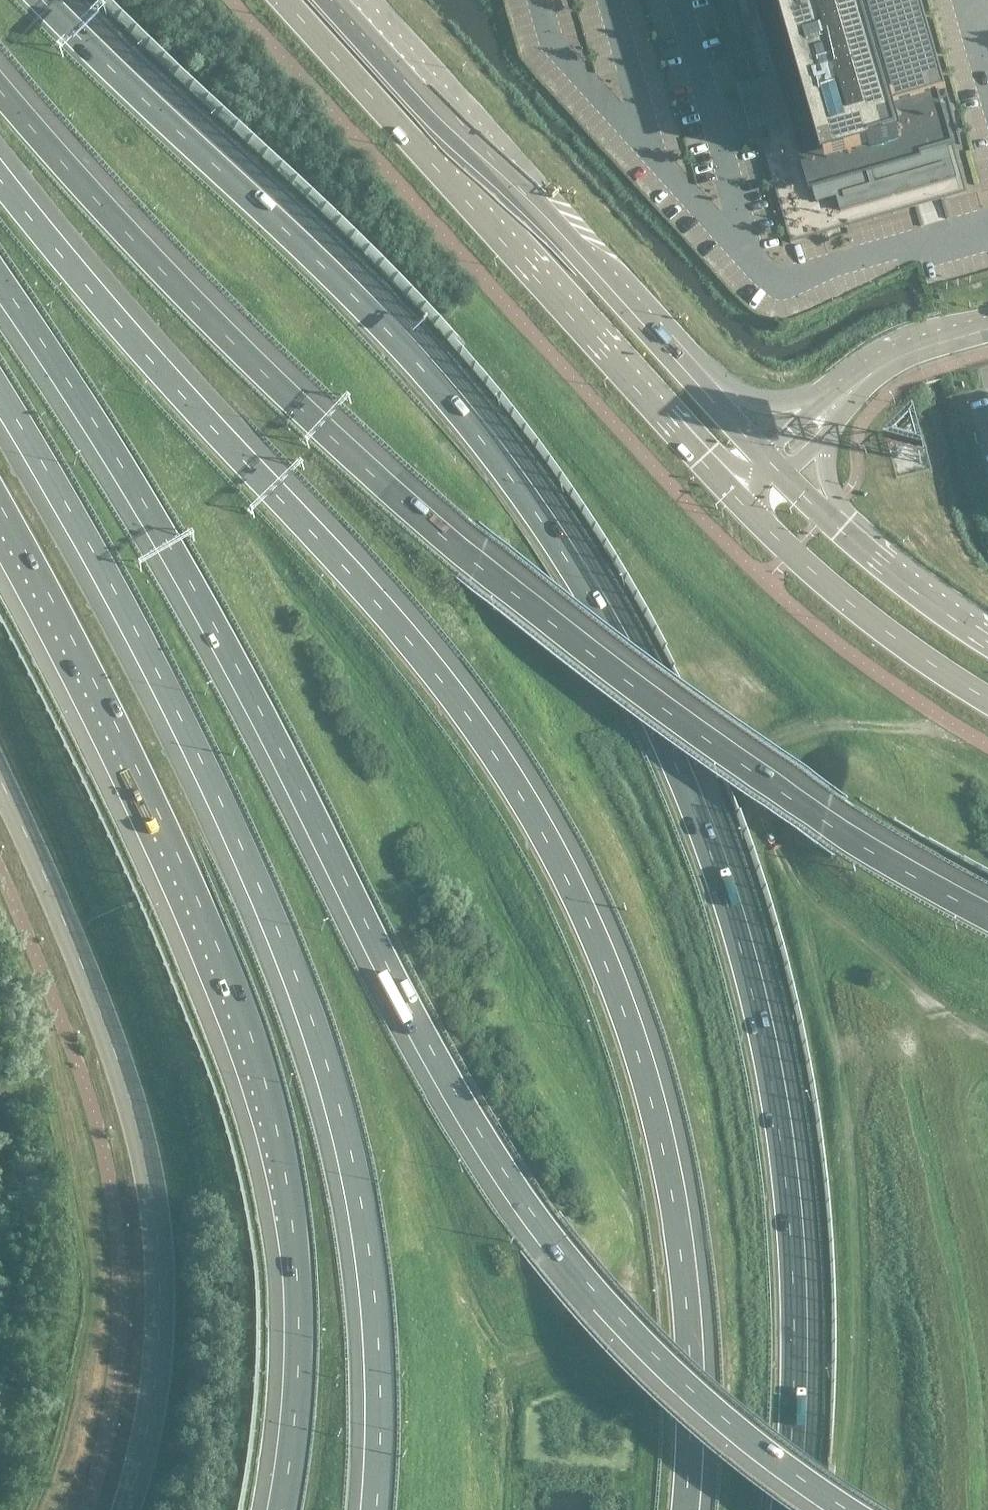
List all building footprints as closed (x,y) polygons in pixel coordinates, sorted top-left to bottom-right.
[(771,140),(762,143),(763,146),(767,160),(768,163),(772,177),(773,180),(777,195),(778,198),(782,212),(783,215),(787,229),(788,232),(791,241),(792,244),(802,241),(826,234),(829,233),(846,228),(849,227),(874,220),(877,219),(894,214),(897,214),(916,208),(918,207),(942,200),(968,193),(967,190),(964,181),(964,178),(960,164),(959,161),(955,147),(962,145),(950,101),(942,103),(940,95),(947,92),(920,0),(738,0),(744,22),(755,59),(748,61),(759,98),(766,96),(773,121),(766,123),(770,137),(771,140)]
